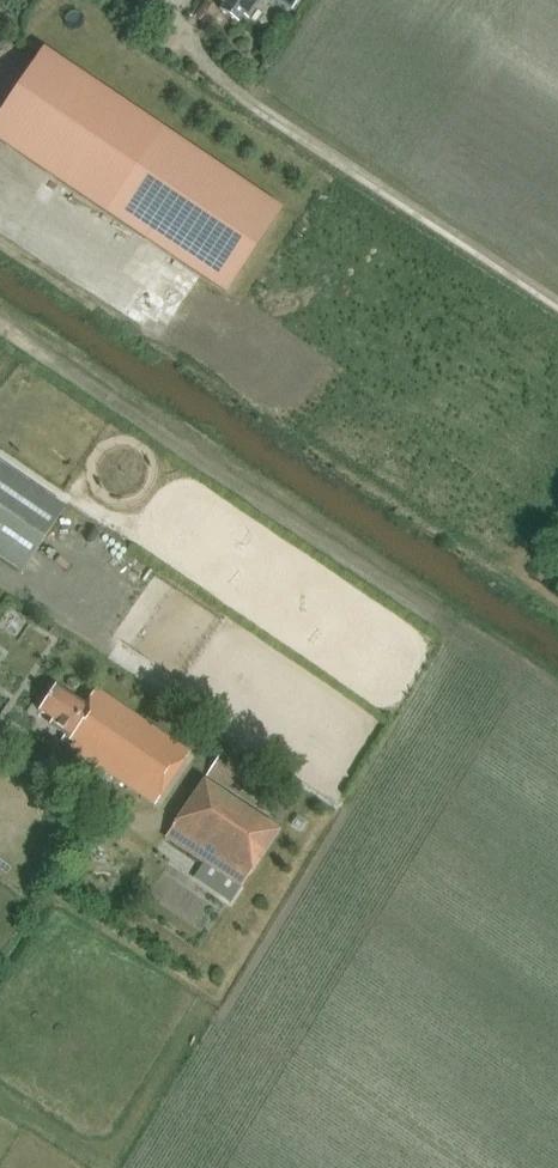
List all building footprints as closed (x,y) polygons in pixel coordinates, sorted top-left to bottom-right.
[(216,1),(223,6),(219,11),(236,23),(240,17),(244,20),(258,0),(217,0),(216,1)] [(289,12),(296,0),(272,0),(289,12)] [(0,109),(0,140),(184,264),(226,292),(280,212),(40,49),(0,109)] [(20,573),(64,509),(0,465),(0,559),(20,573)] [(50,725),(63,734),(59,741),(154,804),(189,752),(94,688),(82,706),(52,686),(36,710),(52,721),(50,725)] [(219,754),(206,774),(256,805),(267,789),(269,786),(219,754)] [(204,781),(166,838),(204,864),(194,879),(231,904),(280,832),(204,781)] [(267,789),(256,805),(270,814),(281,798),(267,789)]
